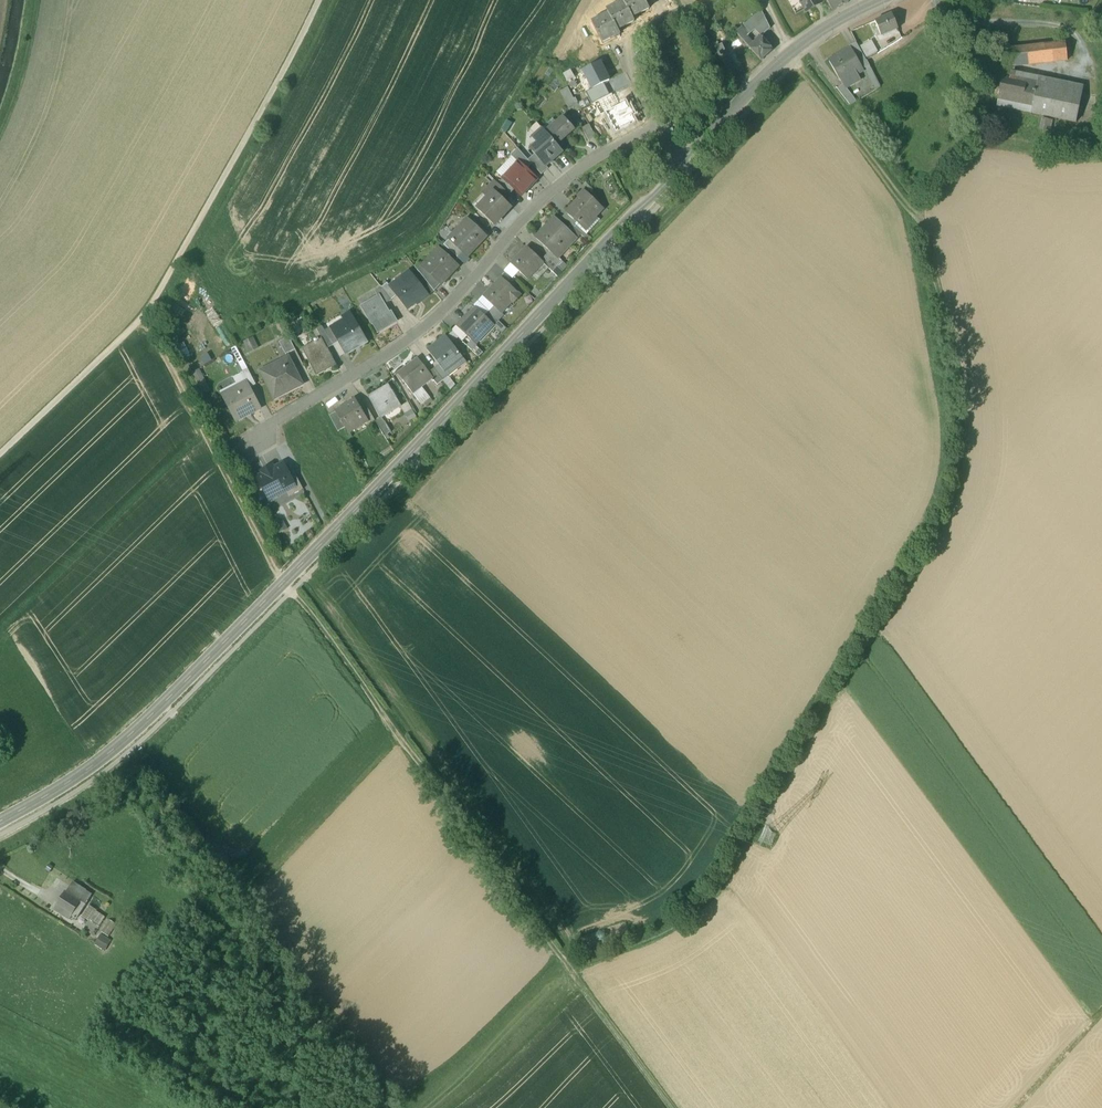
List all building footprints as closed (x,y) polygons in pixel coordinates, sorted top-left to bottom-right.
[(623,2),(606,10),(608,14),(592,23),(602,43),(620,34),(618,30),(634,21),(632,17),(649,9),(645,0),(622,0),(623,2)] [(807,12),(827,0),(800,0),(807,12)] [(827,0),(827,1),(833,11),(848,3),(847,0),(827,0)] [(761,11),(742,26),(749,35),(755,30),(761,37),(770,29),(761,11)] [(892,14),(875,21),(881,36),(898,29),(892,14)] [(749,35),(742,26),(735,32),(743,41),(747,37),(749,35)] [(747,37),(743,41),(749,47),(753,43),(747,37)] [(761,37),(758,39),(757,37),(755,39),(756,41),(753,43),(749,47),(761,61),(773,50),(761,37)] [(877,51),(871,40),(859,46),(865,57),(877,51)] [(1065,42),(1005,49),(1006,57),(1004,68),(1015,66),(1067,60),(1065,42)] [(862,54),(856,43),(849,47),(850,49),(851,49),(856,58),(862,54)] [(722,44),(714,48),(718,55),(726,51),(722,44)] [(850,49),(842,54),(843,55),(830,62),(841,81),(842,81),(850,76),(849,74),(852,72),(854,75),(863,70),(856,58),(851,49),(850,49)] [(718,55),(712,58),(721,76),(735,69),(726,51),(718,55)] [(862,54),(856,58),(863,70),(875,90),(881,87),(862,54)] [(583,71),(592,89),(610,80),(601,62),(583,71)] [(1015,66),(1004,68),(1002,78),(1013,80),(1014,72),(1015,66)] [(569,83),(577,79),(572,68),(564,72),(569,83)] [(850,76),(842,81),(845,86),(846,88),(855,83),(851,76),(854,75),(852,72),(849,74),(850,76)] [(1084,86),(1014,72),(1013,80),(1037,85),(1082,94),(1084,86)] [(1002,78),(998,95),(999,96),(1033,103),(1037,85),(1013,80),(1002,78)] [(609,95),(604,84),(592,89),(597,101),(609,95)] [(845,86),(843,84),(837,89),(846,100),(852,95),(846,88),(845,86)] [(1082,94),(1037,85),(1033,103),(1031,112),(1031,113),(1076,122),(1082,94)] [(569,86),(559,91),(567,107),(577,102),(569,86)] [(597,101),(592,89),(586,93),(592,104),(594,103),(597,101)] [(609,95),(594,103),(601,116),(606,114),(619,107),(612,94),(609,95)] [(852,95),(846,100),(850,106),(856,102),(852,95)] [(1033,103),(999,96),(997,105),(1031,112),(1033,103)] [(619,107),(606,114),(616,133),(636,123),(626,103),(619,107)] [(700,112),(695,118),(699,122),(705,116),(700,112)] [(563,117),(556,123),(557,124),(546,133),(557,146),(574,130),(563,117)] [(1039,130),(1051,132),(1053,120),(1042,118),(1039,130)] [(553,119),(542,128),(543,130),(546,133),(557,124),(556,123),(553,119)] [(595,137),(589,125),(582,129),(588,141),(595,137)] [(543,130),(536,136),(535,140),(539,145),(532,151),(535,154),(546,167),(562,152),(557,146),(546,133),(543,130)] [(528,160),(518,150),(512,157),(518,163),(518,162),(526,170),(532,165),(528,160)] [(546,167),(535,154),(528,160),(532,165),(541,175),(548,169),(546,167)] [(526,170),(518,162),(518,163),(503,179),(514,190),(521,196),(537,180),(526,170)] [(503,179),(498,184),(509,195),(514,190),(503,179)] [(498,184),(495,181),(487,189),(493,194),(495,192),(504,201),(509,195),(498,184)] [(504,201),(495,192),(493,194),(487,189),(483,194),(488,198),(477,209),(493,225),(503,215),(503,216),(511,207),(504,201)] [(593,202),(583,192),(578,197),(580,198),(572,206),(572,207),(567,212),(577,222),(583,228),(594,217),(601,209),(594,202),(593,202)] [(577,222),(567,212),(562,217),(573,227),(577,222)] [(575,238),(554,218),(535,237),(550,251),(554,255),(554,254),(557,257),(575,238)] [(468,219),(449,239),(463,253),(468,257),(467,256),(480,243),(480,244),(487,237),(468,219)] [(463,253),(449,239),(443,245),(448,249),(458,259),(463,253)] [(541,261),(527,247),(511,264),(528,280),(543,264),(544,263),(541,261)] [(458,259),(448,249),(444,254),(454,263),(458,259)] [(439,250),(423,267),(439,281),(440,281),(442,283),(457,267),(454,263),(444,254),(439,250)] [(557,257),(554,254),(554,255),(550,251),(546,256),(558,267),(562,262),(557,257)] [(558,267),(546,256),(541,261),(544,263),(543,264),(552,273),(558,267)] [(439,281),(423,267),(419,272),(434,291),(442,283),(440,281),(439,281)] [(390,287),(389,288),(396,297),(407,310),(415,304),(415,303),(419,300),(421,302),(429,296),(410,271),(390,287)] [(521,296),(501,277),(483,297),(493,307),(499,312),(500,311),(503,315),(521,296)] [(390,287),(387,283),(381,288),(391,301),(396,297),(389,288),(390,287)] [(391,301),(381,288),(375,291),(379,296),(384,305),(391,301)] [(379,296),(362,307),(378,333),(397,322),(391,312),(389,313),(384,305),(379,296)] [(503,315),(500,311),(499,312),(493,307),(489,311),(499,321),(504,315),(503,315)] [(476,309),(467,318),(466,316),(457,326),(456,327),(467,337),(477,346),(478,346),(477,345),(494,326),(483,315),(476,309)] [(489,311),(487,310),(483,315),(494,326),(499,321),(489,311)] [(352,316),(344,320),(345,322),(332,329),(331,330),(339,343),(346,354),(355,348),(359,346),(360,347),(367,343),(352,316)] [(467,337),(456,327),(457,326),(456,326),(452,331),(462,341),(467,337)] [(325,332),(322,327),(317,330),(321,339),(327,349),(328,349),(333,346),(325,332)] [(331,328),(325,332),(333,346),(339,343),(331,330),(332,329),(331,328)] [(295,350),(289,337),(280,342),(286,354),(295,350)] [(466,363),(446,337),(428,351),(439,366),(445,373),(445,372),(463,359),(466,363)] [(241,343),(247,354),(257,348),(251,338),(241,343)] [(321,339),(319,340),(318,339),(314,341),(315,342),(307,346),(312,356),(307,359),(316,376),(337,365),(328,349),(327,349),(321,339)] [(289,357),(270,366),(274,374),(265,379),(275,399),(303,385),(289,357)] [(463,359),(445,372),(449,377),(466,363),(463,359)] [(420,361),(408,369),(407,367),(398,374),(403,381),(411,392),(419,385),(422,388),(433,379),(434,379),(429,373),(420,361)] [(445,373),(439,366),(434,370),(443,381),(449,377),(445,372),(445,373)] [(203,394),(209,390),(198,370),(192,374),(203,394)] [(255,385),(248,370),(241,374),(247,384),(248,387),(249,387),(250,388),(255,385)] [(443,381),(434,370),(429,373),(434,379),(433,379),(438,386),(443,381)] [(247,384),(224,396),(237,421),(260,409),(250,388),(249,387),(248,387),(247,384)] [(401,407),(388,385),(369,397),(382,418),(401,407)] [(355,400),(349,403),(350,404),(336,412),(346,428),(349,433),(367,422),(368,424),(369,424),(362,413),(355,400)] [(417,417),(408,403),(401,407),(410,421),(417,417)] [(375,420),(368,409),(362,413),(369,424),(375,420)] [(346,428),(336,412),(330,416),(338,432),(346,428)] [(382,418),(376,422),(384,437),(391,432),(385,422),(384,422),(382,418)] [(391,448),(381,453),(384,458),(393,452),(391,448)] [(369,470),(364,461),(358,464),(364,473),(369,470)] [(289,475),(283,464),(274,468),(273,466),(261,472),(263,474),(259,477),(257,478),(264,491),(268,499),(270,498),(272,500),(279,496),(279,493),(285,489),(287,492),(296,487),(289,475)] [(257,472),(246,478),(256,495),(264,491),(257,478),(259,477),(257,472)] [(290,497),(303,490),(294,472),(289,475),(296,487),(287,492),(290,497)] [(280,533),(288,529),(283,521),(276,525),(280,533)] [(88,891),(73,881),(66,892),(81,902),(88,891)] [(81,902),(66,892),(57,907),(63,911),(62,914),(70,919),(72,916),(81,902)] [(81,902),(72,916),(77,919),(86,905),(81,902)] [(106,917),(96,911),(84,929),(93,936),(106,917)] [(116,924),(110,920),(101,932),(108,937),(116,924)]
